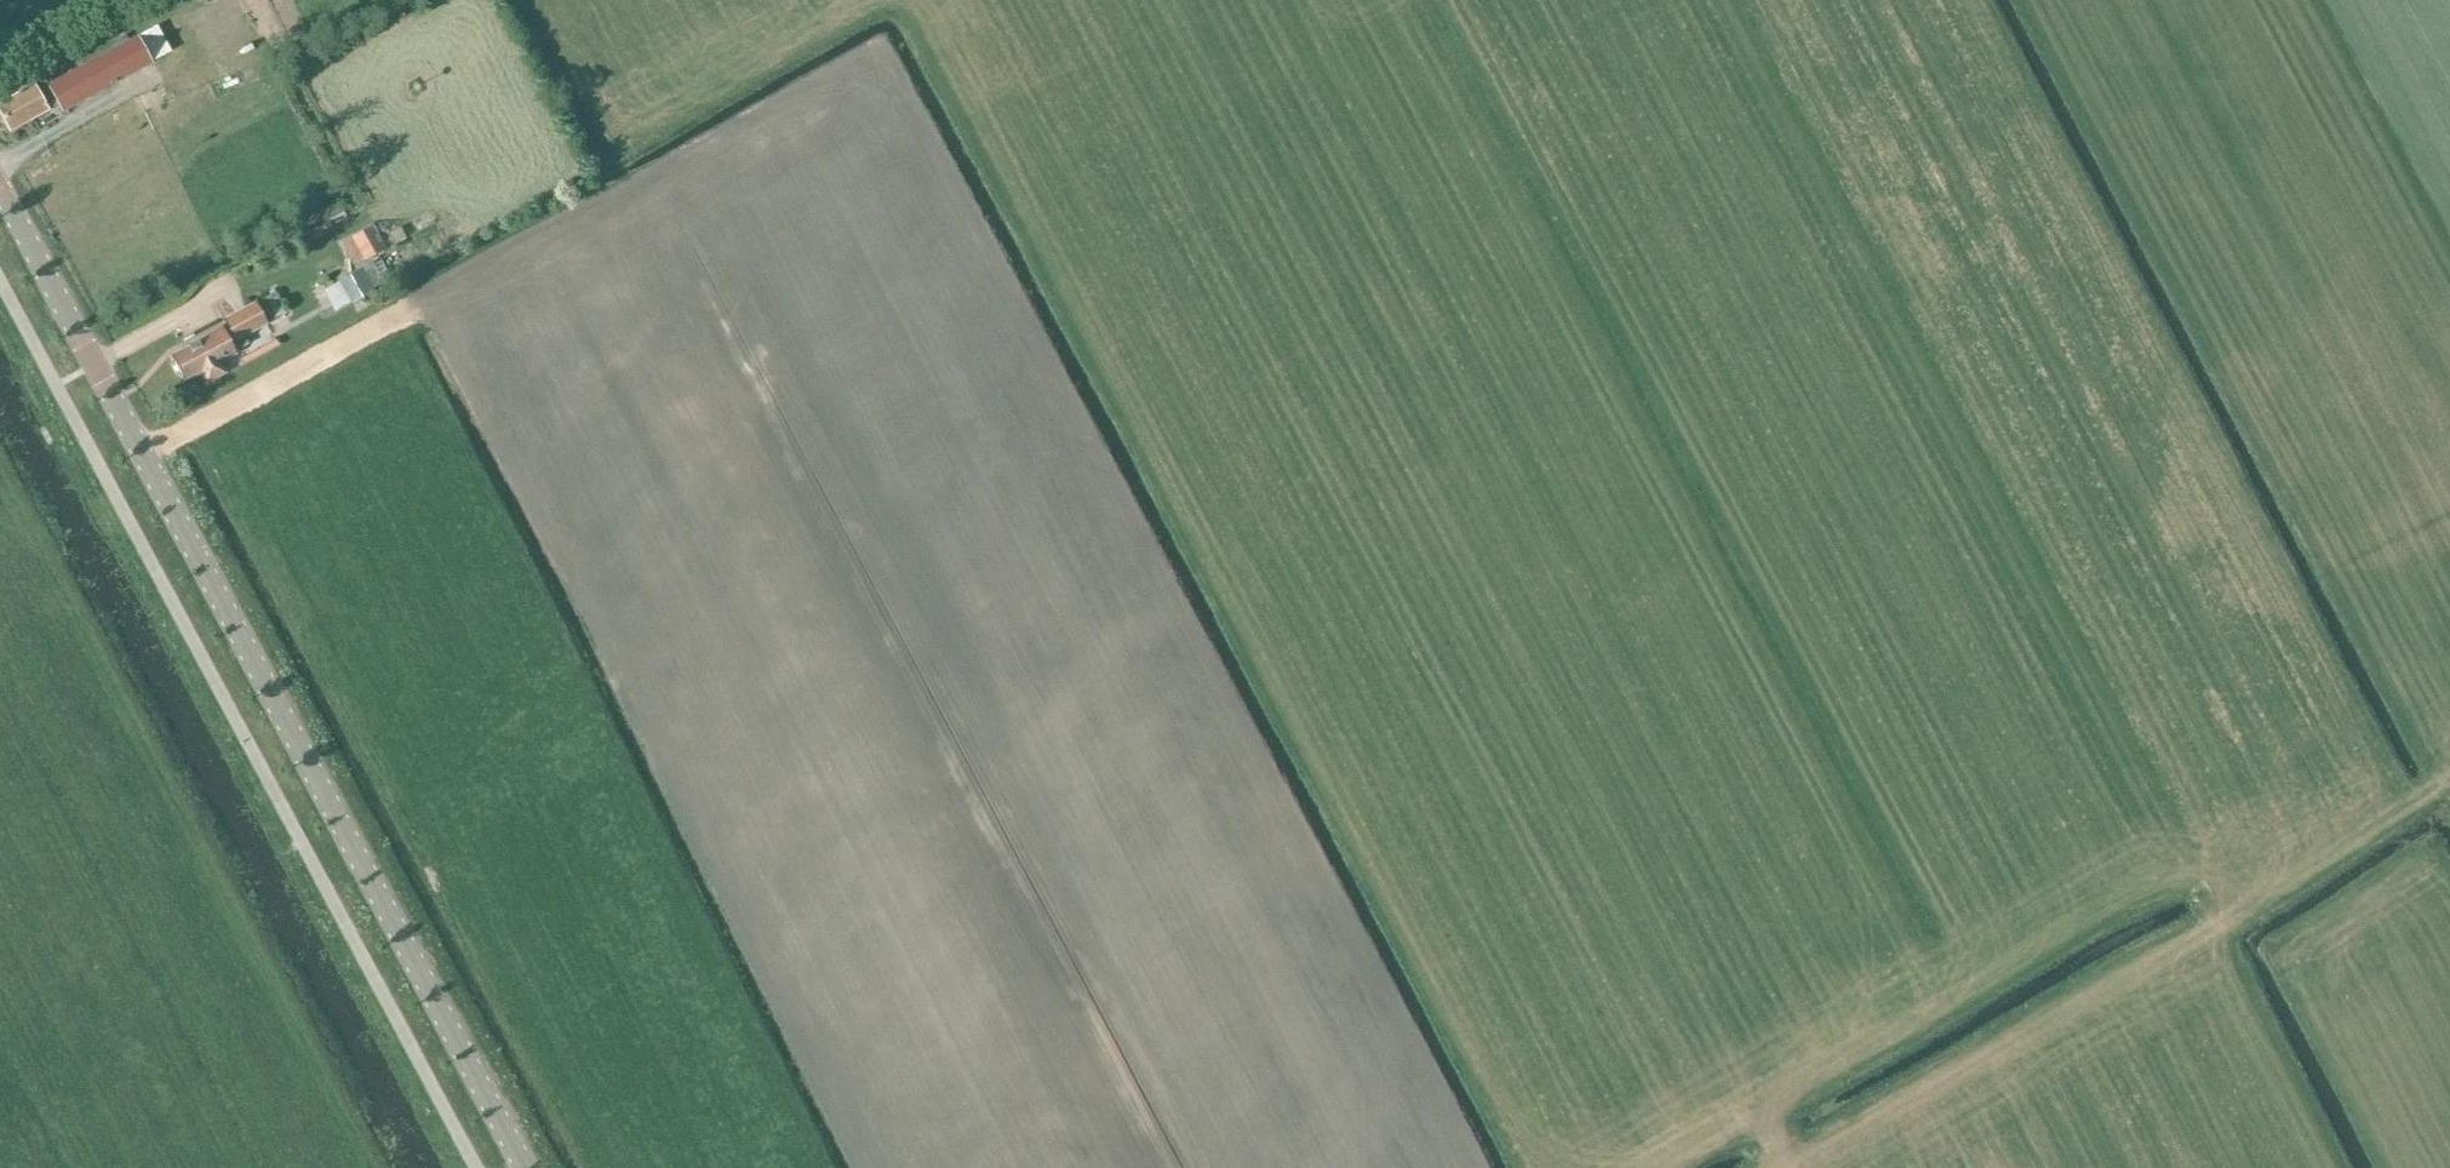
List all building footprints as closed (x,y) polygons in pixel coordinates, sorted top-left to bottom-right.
[(35,85),(28,90),(0,105),(0,108),(13,131),(48,111),(47,108),(58,102),(64,114),(152,64),(138,38),(50,87),(45,80),(35,85)] [(386,249),(374,225),(351,237),(363,261),(386,249)] [(173,360),(184,380),(202,371),(203,372),(236,355),(234,351),(248,344),(245,337),(285,316),(274,295),(256,304),(225,321),(233,336),(228,339),(224,332),(191,349),(191,350),(173,360)]
